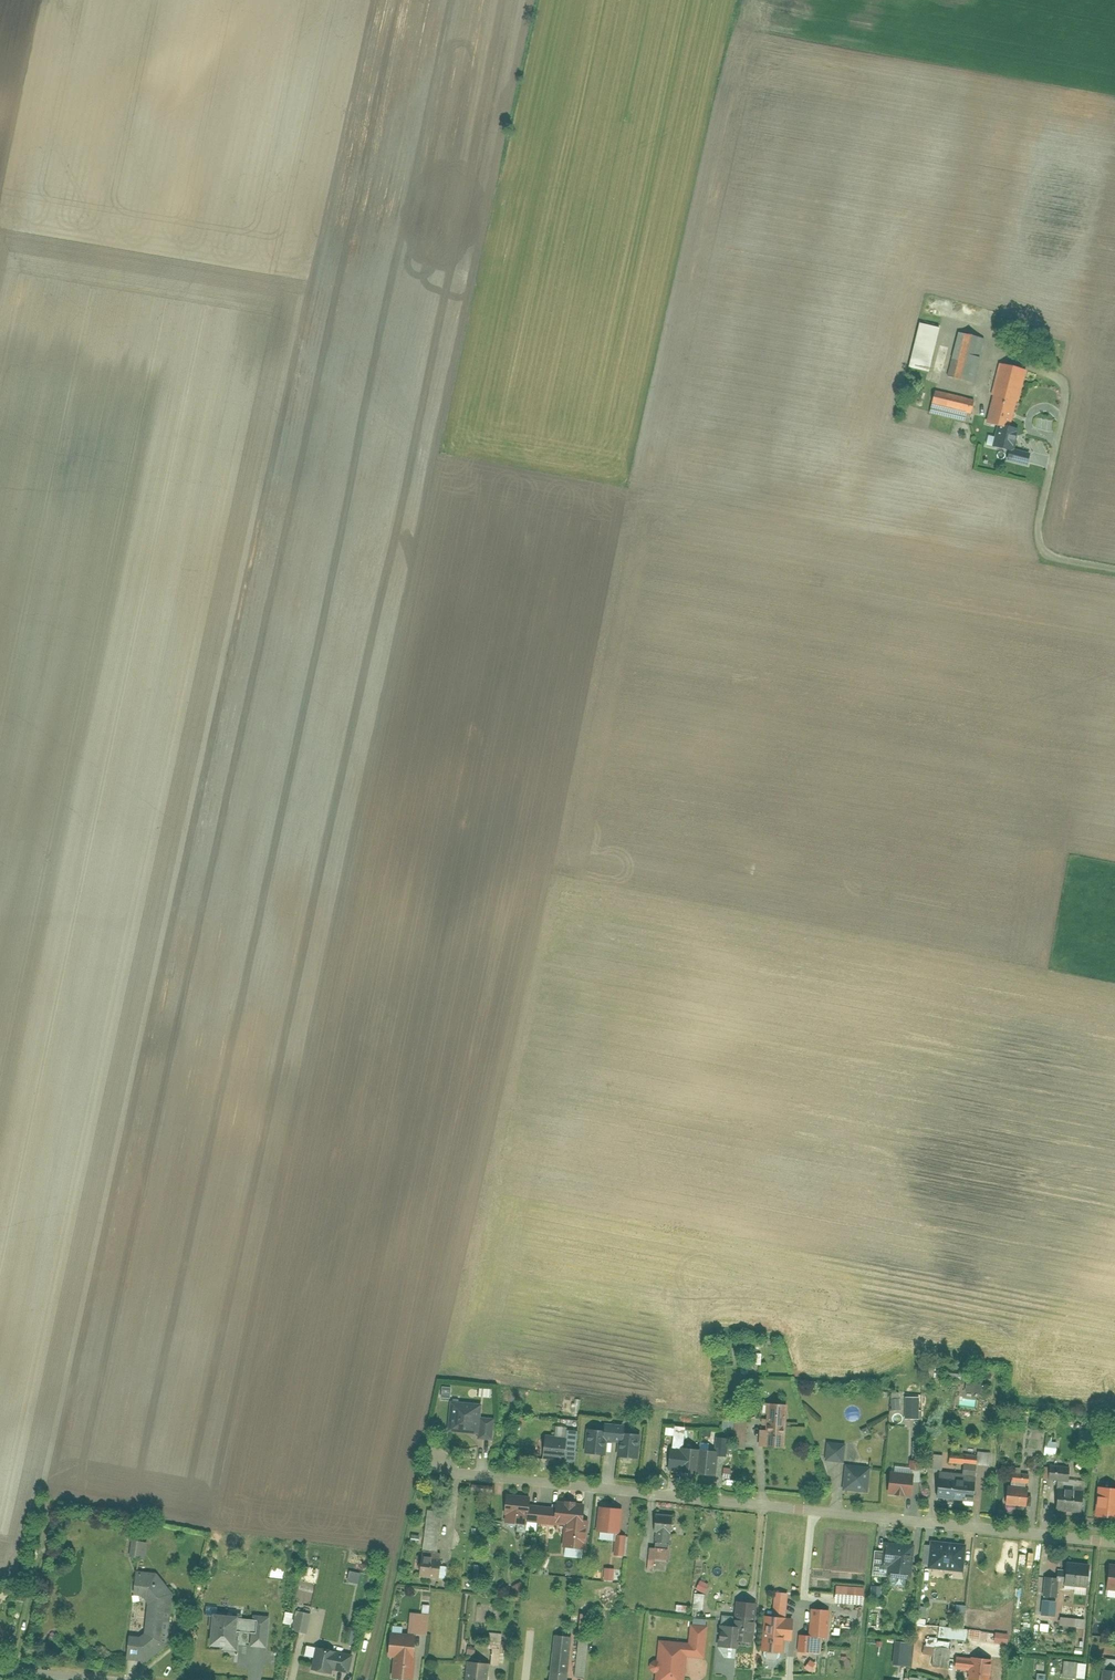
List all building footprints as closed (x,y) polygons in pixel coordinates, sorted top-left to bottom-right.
[(934,325),(913,320),(902,366),(922,371),(934,325)] [(979,336),(952,329),(940,372),(967,380),(979,336)] [(1019,369),(992,362),(978,421),(1004,427),(1019,369)] [(969,398),(928,388),(924,407),(964,417),(969,398)] [(749,1353),(748,1363),(761,1364),(762,1354),(749,1353)] [(967,1378),(966,1392),(983,1394),(985,1380),(967,1378)] [(454,1401),(449,1431),(477,1436),(482,1405),(454,1401)] [(759,1447),(785,1449),(788,1406),(762,1404),(759,1447)] [(480,1438),(494,1440),(496,1419),(483,1417),(480,1438)] [(734,1420),(733,1448),(746,1448),(747,1421),(734,1420)] [(607,1453),(608,1439),(622,1440),(620,1459),(636,1460),(638,1433),(630,1432),(630,1430),(609,1428),(609,1427),(587,1426),(584,1452),(607,1453)] [(672,1426),(669,1452),(681,1453),(684,1427),(672,1426)] [(547,1433),(544,1456),(567,1460),(569,1448),(575,1449),(578,1431),(568,1429),(567,1437),(547,1433)] [(826,1458),(844,1460),(846,1442),(828,1441),(826,1458)] [(682,1447),(680,1471),(717,1475),(719,1450),(682,1447)] [(941,1499),(976,1503),(981,1467),(996,1469),(998,1455),(984,1454),(984,1458),(955,1454),(954,1464),(967,1466),(966,1477),(948,1474),(950,1458),(937,1456),(935,1471),(944,1472),(941,1499)] [(888,1493),(912,1495),(913,1483),(919,1483),(921,1461),(911,1461),(910,1472),(890,1470),(888,1493)] [(1061,1510),(1083,1512),(1086,1481),(1074,1479),(1076,1465),(1054,1463),(1053,1478),(1064,1479),(1061,1510)] [(847,1490),(871,1493),(874,1468),(850,1465),(847,1490)] [(1026,1503),(1031,1472),(1016,1469),(1014,1480),(1008,1479),(1004,1500),(1026,1503)] [(1114,1517),(1114,1489),(1099,1487),(1096,1515),(1114,1517)] [(508,1494),(506,1519),(566,1525),(564,1545),(583,1547),(587,1505),(560,1502),(560,1507),(535,1505),(535,1496),(508,1494)] [(620,1508),(598,1506),(596,1532),(616,1534),(614,1555),(622,1556),(624,1533),(618,1533),(620,1508)] [(675,1512),(658,1510),(654,1543),(671,1545),(675,1512)] [(123,1555),(136,1557),(138,1539),(125,1538),(123,1555)] [(911,1567),(913,1542),(882,1539),(881,1550),(873,1549),(872,1566),(885,1567),(885,1576),(911,1578),(911,1567)] [(930,1540),(928,1566),(964,1569),(967,1544),(930,1540)] [(655,1547),(653,1560),(669,1562),(670,1549),(655,1547)] [(438,1556),(418,1554),(416,1577),(435,1579),(438,1556)] [(1091,1564),(1068,1561),(1065,1582),(1089,1585),(1091,1564)] [(1109,1561),(1106,1588),(1114,1589),(1114,1562),(1109,1561)] [(605,1568),(603,1579),(612,1580),(614,1569),(605,1568)] [(148,1600),(144,1635),(140,1638),(128,1637),(126,1657),(150,1660),(169,1645),(174,1596),(157,1571),(136,1570),(134,1594),(144,1595),(148,1600)] [(1059,1576),(1045,1575),(1043,1595),(1057,1596),(1059,1576)] [(520,1581),(512,1585),(515,1592),(524,1587),(520,1581)] [(836,1602),(864,1604),(865,1587),(837,1585),(836,1602)] [(793,1618),(788,1617),(789,1598),(776,1597),(775,1600),(774,1614),(764,1614),(762,1648),(783,1649),(784,1638),(791,1638),(793,1618)] [(1042,1600),(1041,1614),(1055,1615),(1056,1601),(1042,1600)] [(963,1629),(966,1605),(948,1603),(946,1620),(941,1619),(940,1626),(963,1629)] [(721,1623),(720,1639),(719,1647),(738,1649),(739,1641),(753,1643),(757,1606),(737,1604),(735,1624),(721,1623)] [(255,1608),(254,1618),(241,1617),(242,1609),(219,1607),(218,1614),(210,1613),(209,1628),(217,1629),(216,1646),(239,1648),(240,1631),(252,1632),(251,1644),(268,1646),(271,1609),(255,1608)] [(810,1634),(798,1633),(797,1652),(819,1654),(820,1635),(825,1635),(827,1610),(812,1609),(810,1634)] [(295,1610),(291,1629),(308,1633),(312,1613),(295,1610)] [(286,1611),(283,1623),(291,1625),(294,1612),(286,1611)] [(409,1631),(391,1630),(389,1655),(394,1655),(392,1677),(413,1679),(416,1650),(414,1650),(415,1633),(427,1634),(429,1613),(411,1611),(409,1631)] [(1084,1619),(1060,1617),(1060,1625),(1084,1628),(1084,1619)] [(656,1639),(653,1679),(689,1679),(691,1655),(705,1656),(707,1626),(688,1624),(687,1642),(656,1639)] [(940,1626),(939,1635),(965,1639),(967,1630),(963,1629),(940,1626)] [(1009,1633),(969,1629),(968,1640),(1008,1644),(1009,1633)] [(932,1668),(949,1669),(951,1648),(949,1648),(949,1642),(936,1641),(937,1638),(929,1637),(929,1639),(924,1639),(924,1645),(923,1654),(933,1655),(932,1668)] [(548,1679),(565,1679),(569,1640),(552,1638),(548,1679)] [(335,1673),(336,1668),(350,1671),(355,1653),(340,1650),(342,1644),(320,1639),(313,1668),(335,1673)] [(913,1643),(895,1641),(892,1665),(911,1667),(913,1643)] [(955,1656),(954,1668),(969,1670),(968,1679),(989,1679),(990,1672),(992,1672),(993,1660),(955,1656)] [(1103,1656),(1102,1679),(1114,1679),(1114,1656),(1103,1656)] [(815,1662),(808,1658),(802,1667),(810,1671),(815,1662)] [(484,1661),(463,1660),(462,1679),(483,1679),(484,1661)] [(1065,1661),(1064,1675),(1078,1676),(1079,1662),(1065,1661)]
